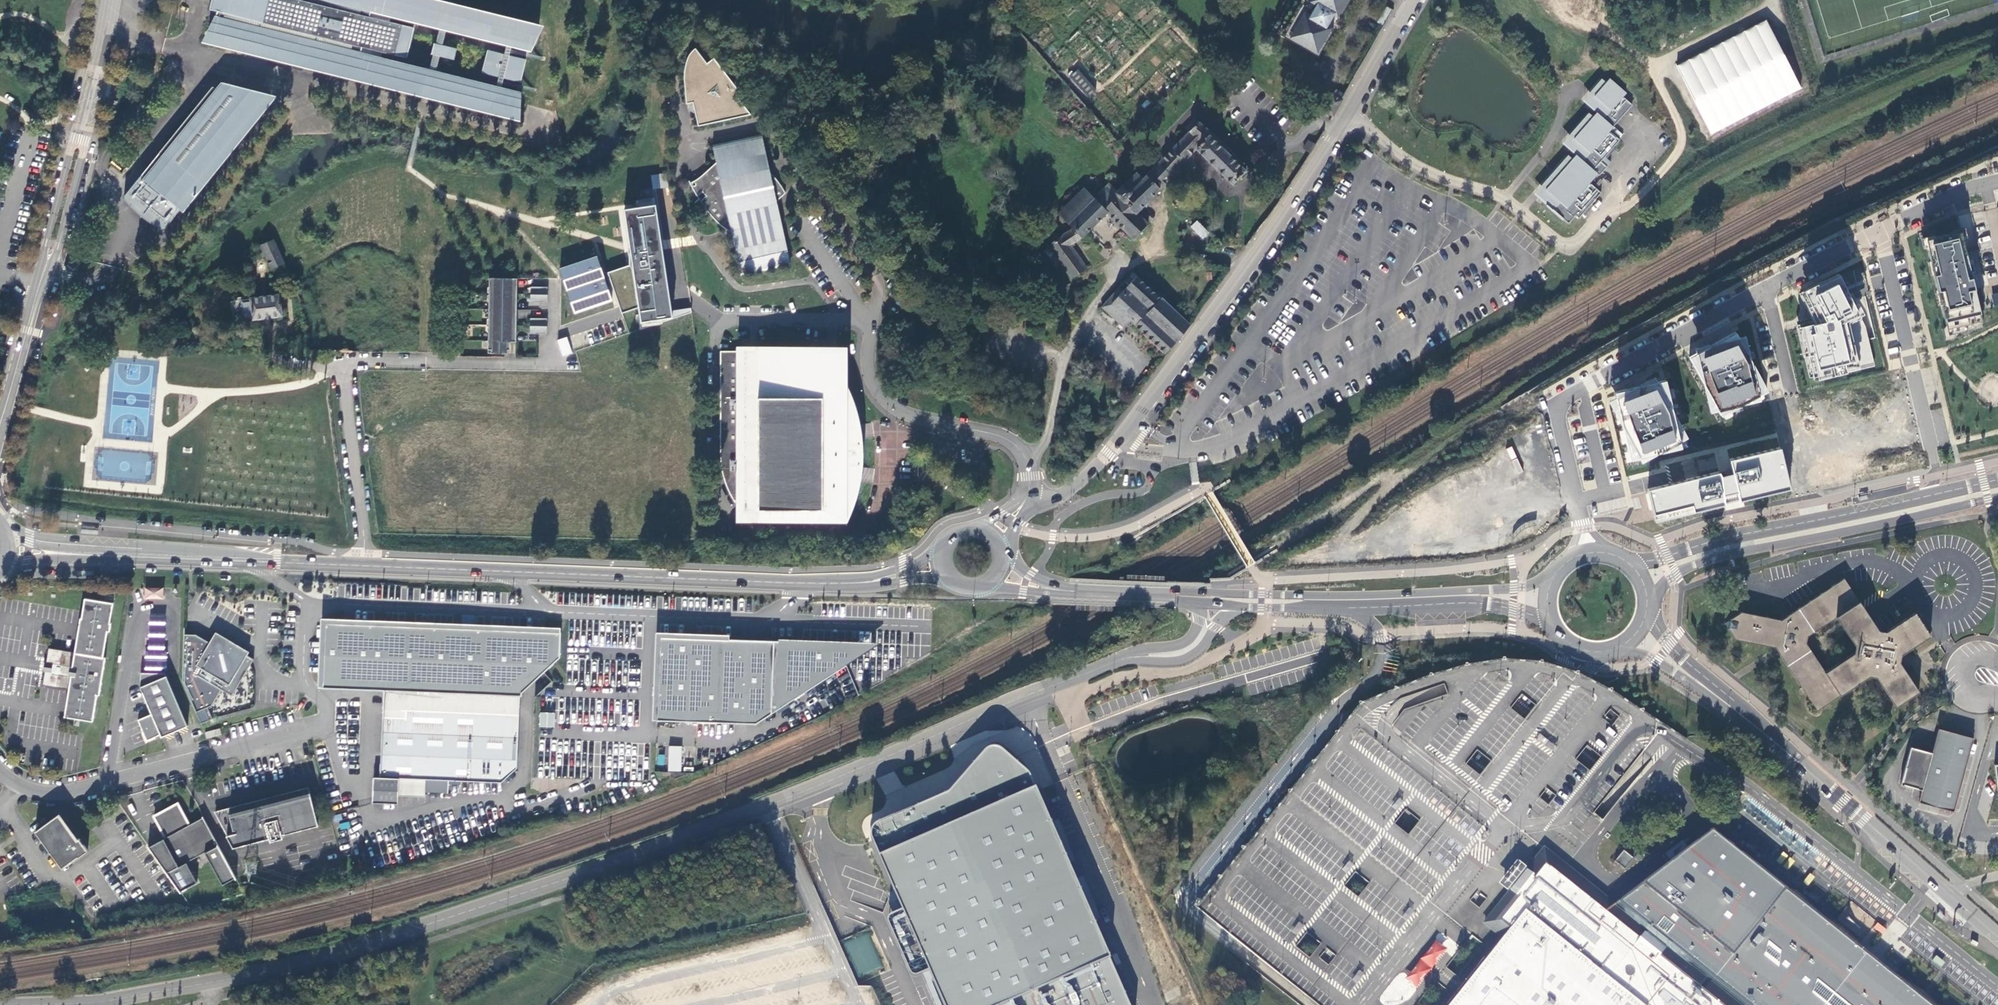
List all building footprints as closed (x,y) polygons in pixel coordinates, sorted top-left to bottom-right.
[(214,9),(217,11),(215,20),(213,21),(208,38),(248,48),(259,35),(264,37),(262,43),(269,50),(273,46),(278,49),(275,55),(424,92),(425,89),(433,91),(433,93),(517,114),(521,92),(502,87),(504,78),(519,82),(521,77),(519,77),(522,66),(524,64),(525,61),(510,56),(512,46),(527,49),(526,53),(530,54),(532,47),(534,47),(538,30),(454,9),(453,12),(444,10),(445,6),(420,0),(216,0),(214,9)] [(1312,51),(1319,38),(1323,41),(1327,34),(1331,36),(1335,29),(1331,27),(1341,8),(1345,10),(1349,3),(1344,0),(1285,0),(1270,28),(1312,51)] [(1385,25),(1394,8),(1388,4),(1378,21),(1385,25)] [(1765,20),(1676,65),(1710,133),(1800,87),(1765,20)] [(698,126),(751,114),(739,99),(743,97),(714,57),(707,62),(695,47),(690,51),(686,58),(684,66),(683,73),(683,80),(686,104),(692,103),(698,126)] [(1069,77),(1087,95),(1094,88),(1076,70),(1069,77)] [(1575,155),(1545,189),(1549,193),(1542,201),(1551,209),(1552,209),(1567,223),(1575,215),(1578,218),(1600,192),(1589,182),(1596,173),(1598,175),(1606,166),(1600,161),(1619,140),(1609,130),(1632,104),(1622,96),(1625,92),(1609,78),(1593,95),(1598,100),(1591,108),(1596,112),(1573,138),(1578,142),(1570,151),(1575,155)] [(1337,90),(1334,95),(1342,100),(1345,95),(1337,90)] [(1331,116),(1342,100),(1334,95),(1333,95),(1323,110),(1331,116)] [(163,230),(226,155),(221,151),(231,140),(229,138),(250,116),(246,113),(240,112),(233,112),(228,115),(225,118),(207,106),(198,115),(193,111),(123,197),(139,214),(163,230)] [(1209,136),(1211,134),(1194,117),(1184,127),(1187,131),(1153,167),(1165,181),(1195,150),(1231,186),(1245,171),(1209,136)] [(1247,173),(1250,170),(1212,133),(1211,134),(1209,136),(1245,171),(1247,173)] [(761,134),(712,145),(715,163),(706,170),(700,177),(689,183),(693,190),(697,197),(702,193),(706,196),(700,201),(706,210),(712,217),(721,226),(730,231),(740,275),(790,264),(776,202),(785,194),(782,186),(776,179),(770,172),(761,134)] [(1304,145),(1309,151),(1315,143),(1310,138),(1304,145)] [(1136,213),(1165,181),(1153,167),(1144,175),(1140,171),(1116,192),(1109,185),(1093,200),(1083,190),(1058,215),(1072,231),(1056,241),(1056,238),(1053,236),(1050,235),(1047,237),(1046,241),(1047,244),(1050,246),(1046,248),(1070,277),(1084,268),(1069,249),(1105,213),(1132,239),(1146,225),(1136,213)] [(666,174),(651,176),(653,189),(668,187),(666,174)] [(662,247),(654,198),(636,200),(637,207),(624,210),(629,249),(631,265),(608,273),(622,314),(639,308),(641,322),(673,318),(662,247)] [(1200,238),(1207,231),(1196,220),(1189,227),(1200,238)] [(1924,238),(1944,334),(1985,325),(1963,230),(1924,238)] [(272,242),(260,247),(270,269),(282,265),(272,242)] [(596,257),(560,269),(574,315),(612,302),(596,257)] [(1800,324),(1811,377),(1880,362),(1868,311),(1845,274),(1805,295),(1816,320),(1800,324)] [(1163,352),(1189,327),(1137,277),(1134,280),(1132,278),(1127,282),(1129,285),(1123,292),(1120,288),(1102,306),(1122,328),(1131,322),(1163,352)] [(489,278),(488,353),(504,354),(504,350),(508,350),(508,342),(512,342),(513,333),(516,333),(517,319),(514,318),(514,300),(516,300),(517,287),(514,287),(514,278),(489,278)] [(547,287),(532,287),(531,302),(547,302),(547,287)] [(277,296),(249,299),(250,300),(252,318),(252,319),(279,317),(277,296)] [(252,318),(250,300),(240,301),(242,319),(252,318)] [(914,315),(908,324),(913,327),(919,320),(914,315)] [(547,319),(531,318),(531,333),(547,334),(547,319)] [(1751,366),(1743,334),(1735,336),(1732,332),(1715,342),(1693,346),(1694,352),(1687,356),(1700,380),(1709,414),(1718,412),(1720,417),(1739,407),(1760,402),(1758,397),(1766,393),(1751,366)] [(729,490),(734,500),(744,499),(746,509),(818,509),(819,506),(821,506),(822,509),(847,521),(854,499),(861,477),(863,477),(863,473),(862,473),(862,436),(863,433),(863,430),(861,430),(857,415),(853,400),(847,385),(841,387),(835,377),(823,376),(822,351),(746,351),(745,359),(742,359),(741,350),(721,351),(721,458),(723,469),(725,480),(729,490)] [(1671,411),(1664,379),(1656,381),(1653,377),(1636,387),(1613,391),(1615,398),(1608,401),(1621,425),(1629,460),(1638,457),(1641,462),(1660,452),(1681,447),(1679,442),(1687,438),(1671,411)] [(1719,472),(1647,490),(1654,521),(1724,505),(1739,501),(1789,489),(1779,448),(1728,459),(1732,473),(1721,476),(1719,472)] [(1901,656),(1930,637),(1915,615),(1885,632),(1878,630),(1845,580),(1784,621),(1742,613),(1729,621),(1729,628),(1738,640),(1775,648),(1817,711),(1870,676),(1877,679),(1896,707),(1918,693),(1899,663),(1901,656)] [(163,587),(144,587),(144,599),(163,599),(163,587)] [(85,599),(75,650),(54,650),(52,649),(49,650),(48,653),(46,664),(50,665),(50,668),(49,672),(45,672),(43,684),(45,686),(69,691),(65,716),(94,721),(98,695),(100,696),(106,657),(103,657),(108,632),(111,632),(112,623),(110,623),(114,604),(85,599)] [(145,650),(144,671),(166,671),(166,650),(163,650),(164,615),(149,614),(148,650),(145,650)] [(448,780),(501,783),(516,768),(519,696),(521,696),(521,693),(560,657),(561,632),(324,622),(321,687),(383,690),(379,777),(397,777),(424,779),(423,791),(447,793),(448,780)] [(211,706),(220,690),(231,696),(249,665),(253,660),(246,656),(249,652),(215,632),(214,634),(208,643),(195,635),(183,634),(181,681),(200,724),(211,719),(206,708),(211,706)] [(761,640),(659,636),(656,720),(755,723),(881,643),(761,638),(761,640)] [(1402,684),(1361,701),(1199,907),(1321,1004),(1417,1004),(1436,982),(1446,991),(1435,1004),(1447,1004),(1501,937),(1482,923),(1508,889),(1498,882),(1508,869),(1517,858),(1527,866),(1541,847),(1544,844),(1569,865),(1584,844),(1604,820),(1599,816),(1594,812),(1642,753),(1656,763),(1661,768),(1680,744),(1685,737),(1657,718),(1609,688),(1584,674),(1561,666),(1556,664),(1541,660),(1503,657),(1467,663),(1434,672),(1402,684)] [(139,673),(139,684),(139,687),(151,714),(137,720),(146,741),(160,735),(161,737),(187,725),(164,673),(139,673)] [(540,712),(539,727),(553,728),(555,713),(540,712)] [(220,729),(205,733),(206,739),(221,735),(220,729)] [(1954,812),(1973,740),(1939,730),(1932,753),(1911,747),(1902,784),(1922,790),(1919,803),(1954,812)] [(667,765),(667,771),(681,772),(682,746),(668,745),(667,755),(657,755),(656,764),(667,765)] [(1036,790),(1029,774),(1023,769),(1011,759),(1003,752),(997,748),(992,748),(989,749),(985,751),(952,789),(947,794),(879,823),(874,827),(871,831),(870,835),(870,838),(871,842),(893,891),(902,912),(889,917),(888,919),(887,922),(887,924),(905,964),(909,973),(911,977),(914,978),(917,977),(929,973),(943,1004),(1130,1004),(1036,790)] [(396,804),(396,795),(397,777),(379,777),(371,776),(370,802),(396,804)] [(423,797),(423,791),(424,779),(397,777),(396,795),(423,797)] [(309,798),(307,789),(214,813),(233,848),(254,843),(268,839),(269,842),(281,839),(280,836),(292,833),(317,826),(309,798)] [(164,874),(217,846),(201,817),(187,824),(175,804),(152,817),(164,838),(148,846),(146,847),(164,874)] [(59,815),(33,830),(60,868),(76,856),(77,857),(87,850),(78,838),(77,839),(59,815)] [(1914,997),(1898,984),(1881,970),(1876,966),(1871,961),(1852,946),(1831,928),(1808,909),(1789,894),(1784,889),(1717,833),(1709,840),(1654,885),(1644,893),(1625,908),(1577,871),(1569,865),(1544,844),(1541,847),(1527,866),(1517,858),(1508,869),(1498,882),(1508,889),(1482,923),(1501,937),(1447,1004),(1923,1004),(1914,997)] [(1615,861),(1625,868),(1633,857),(1623,849),(1615,861)] [(859,976),(882,966),(867,933),(845,943),(859,976)]
